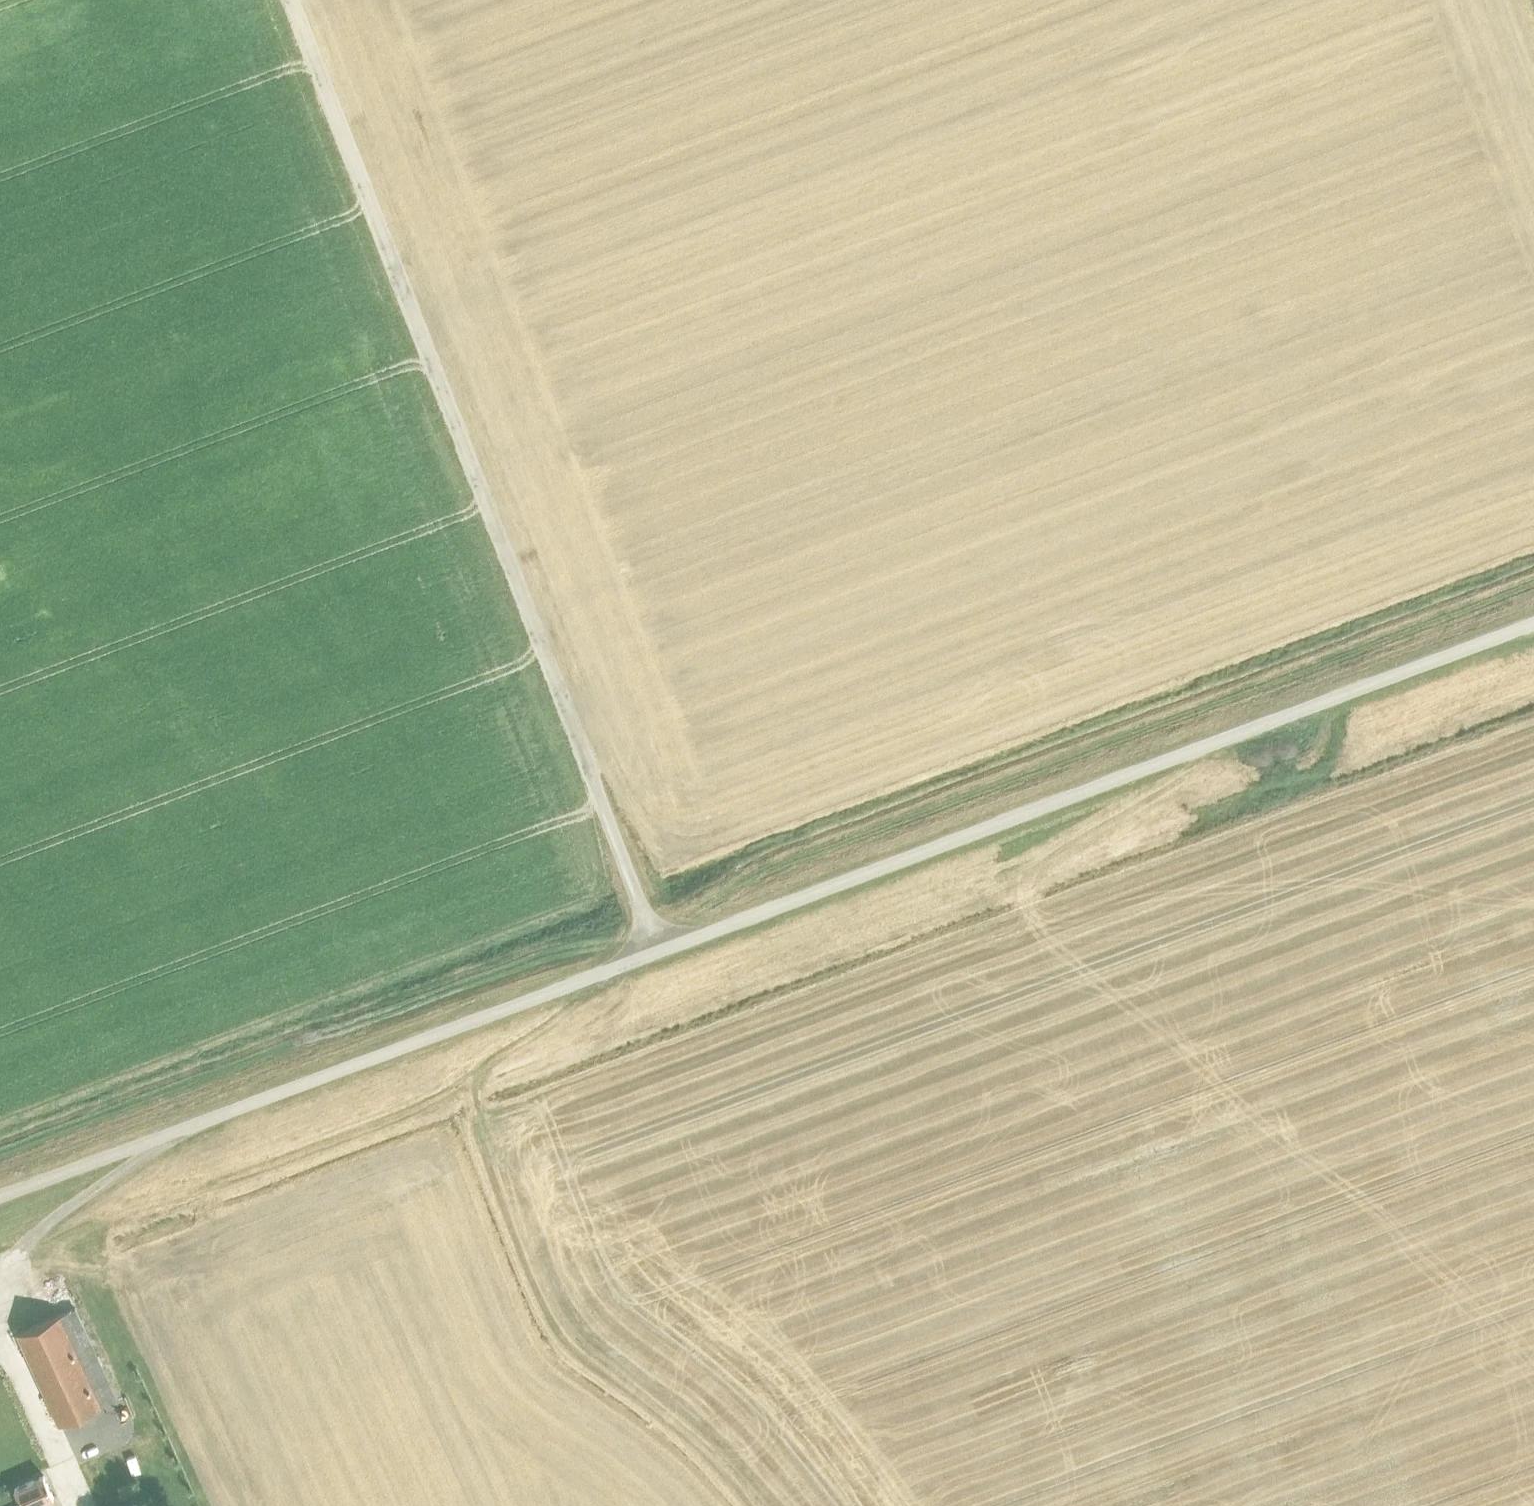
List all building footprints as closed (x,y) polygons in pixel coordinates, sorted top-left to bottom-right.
[(20,1332),(61,1423),(117,1398),(61,1275),(42,1284),(56,1315),(20,1332)] [(46,1500),(55,1496),(45,1475),(15,1488),(23,1505),(49,1505),(46,1500)]
